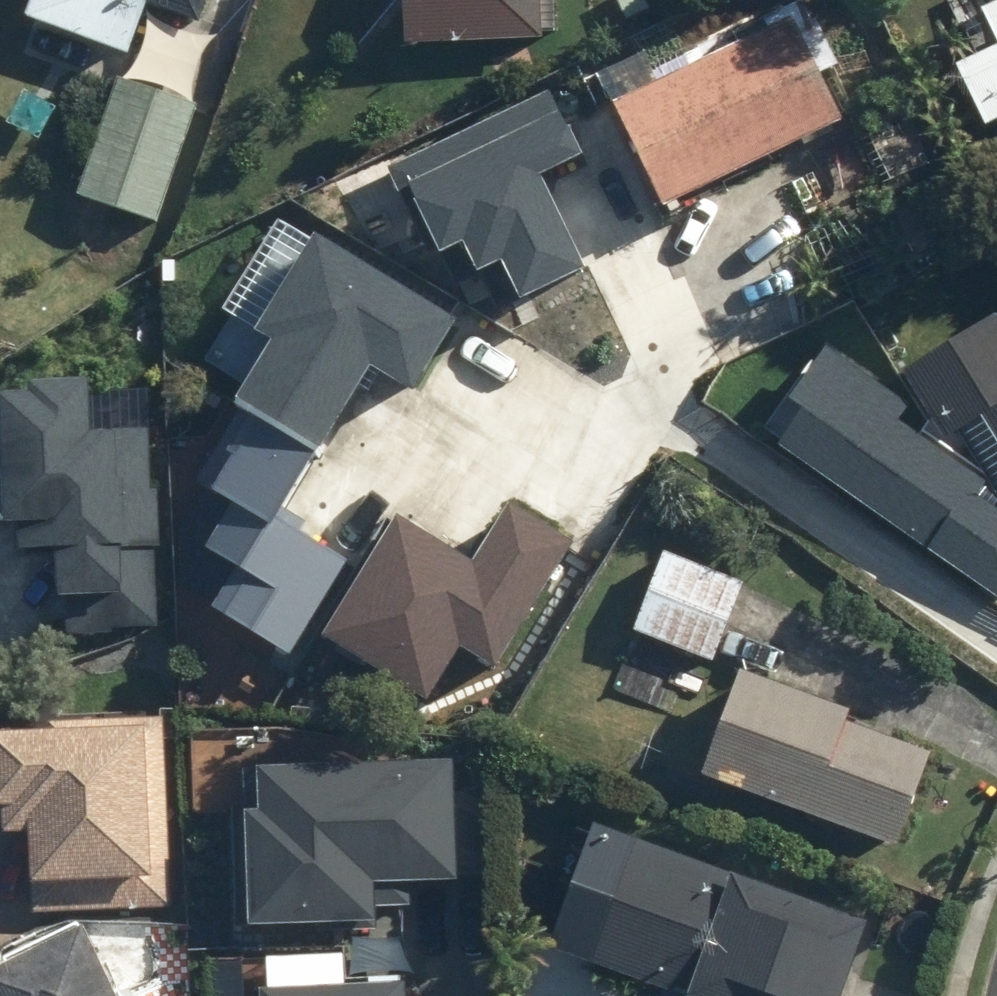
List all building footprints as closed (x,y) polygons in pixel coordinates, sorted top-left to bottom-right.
[(37,17),(145,52),(160,4),(221,24),(229,0),(42,0),(37,17)] [(548,0),(418,0),(419,49),(549,46),(548,0)] [(996,20),(996,0),(987,0),(996,20)] [(829,2),(633,97),(687,208),(883,113),(829,2)] [(961,69),(990,128),(996,124),(996,51),(961,69)] [(216,97),(127,68),(86,194),(175,223),(216,97)] [(594,183),(562,110),(410,176),(442,247),(493,225),(531,313),(605,281),(567,195),(594,183)] [(441,402),(484,318),(322,235),(215,442),(317,495),(381,371),(441,402)] [(921,362),(962,444),(996,427),(996,325),(921,362)] [(780,436),(996,575),(996,505),(975,491),(985,474),(897,418),(910,398),(824,343),(788,399),(799,407),(780,436)] [(81,604),(162,602),(157,412),(127,413),(126,367),(20,369),(24,517),(79,516),(81,604)] [(367,558),(264,491),(229,545),(253,560),(214,619),(312,681),(340,638),(441,704),(483,640),(508,656),(589,532),(521,488),(482,548),(406,499),(367,558)] [(760,575),(674,544),(642,630),(729,662),(760,575)] [(953,744),(753,666),(711,773),(911,851),(953,744)] [(175,713),(60,714),(60,725),(0,726),(0,802),(12,802),(12,827),(45,827),(45,916),(176,915),(175,713)] [(485,756),(246,750),(244,920),(395,924),(396,876),(482,879),(485,756)] [(606,813),(563,940),(682,981),(677,995),(865,995),(894,912),(606,813)] [(96,923),(0,966),(0,982),(6,995),(129,995),(96,923)] [(433,976),(292,970),(291,995),(432,995),(433,976)]
